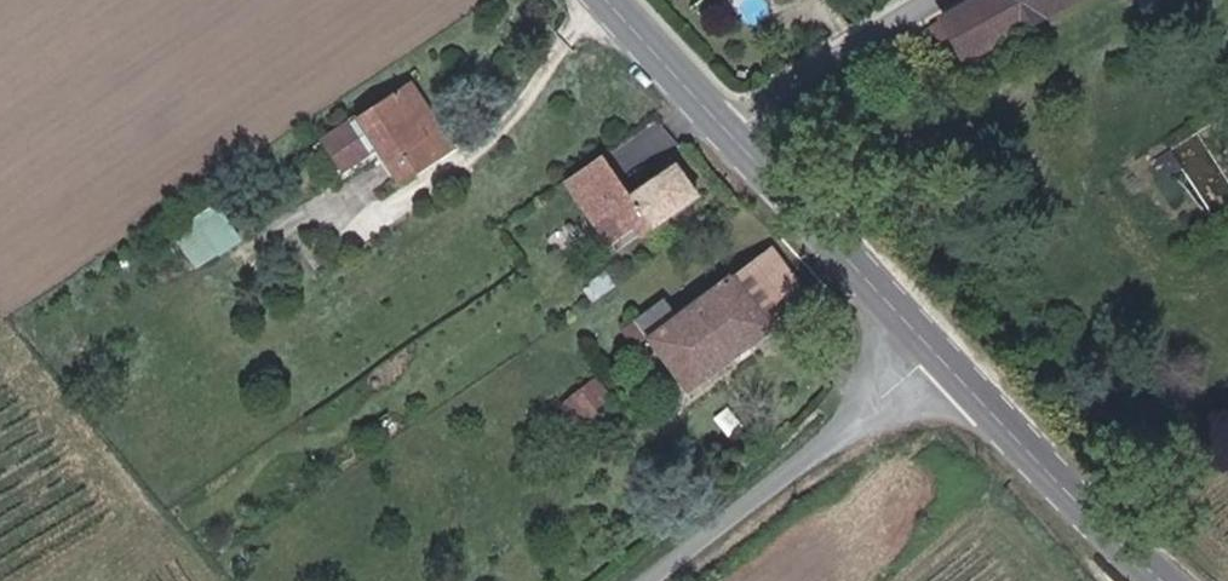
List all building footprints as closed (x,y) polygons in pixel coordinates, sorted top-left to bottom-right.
[(929,18),(954,61),(1060,0),(961,0),(929,18)] [(426,113),(403,80),(355,114),(376,144),(398,176),(441,146),(421,117),(426,113)] [(447,142),(426,113),(421,117),(441,146),(447,142)] [(355,114),(324,136),(345,166),(376,144),(355,114)] [(703,190),(680,156),(597,213),(615,239),(636,224),(642,232),(703,190)] [(175,232),(198,265),(240,237),(218,203),(175,232)] [(636,224),(615,239),(620,247),(642,232),(636,224)] [(765,243),(737,263),(779,321),(807,300),(765,243)] [(675,309),(664,294),(637,314),(690,386),(779,321),(737,263),(675,309)] [(589,417),(612,400),(597,379),(574,395),(589,417)]
